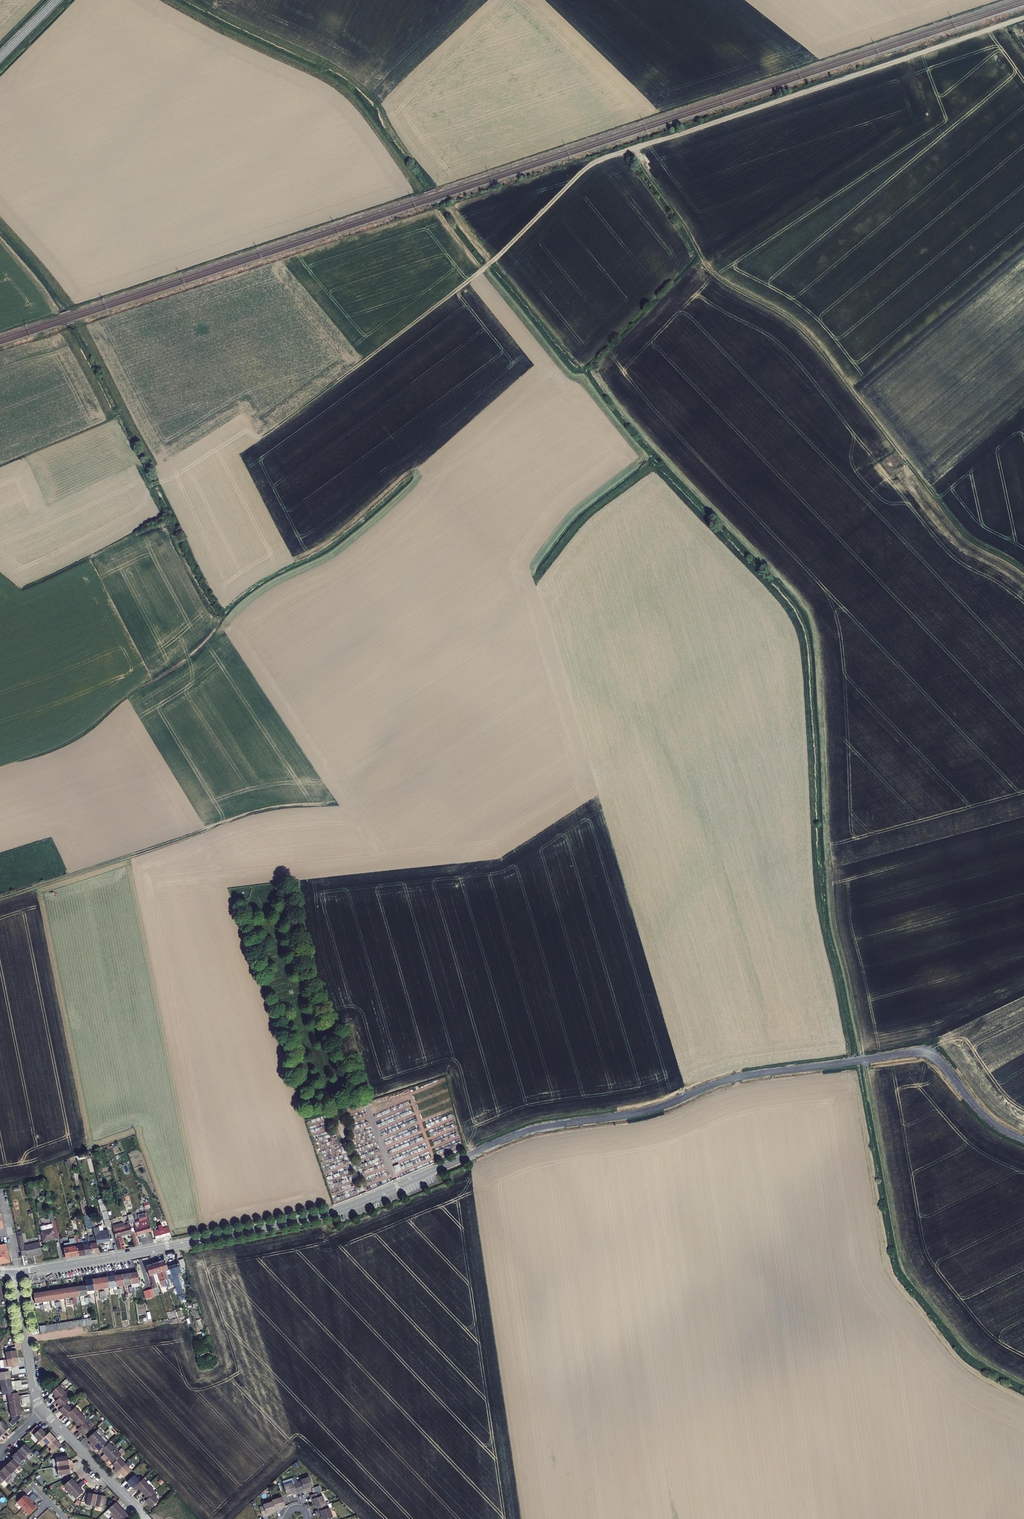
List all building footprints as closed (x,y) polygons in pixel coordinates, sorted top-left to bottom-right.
[(111,1162),(114,1168),(121,1166),(119,1160),(116,1161),(115,1160),(111,1162)] [(32,1197),(39,1195),(38,1186),(30,1187),(32,1197)] [(159,1208),(144,1213),(146,1219),(153,1217),(154,1222),(157,1222),(159,1231),(153,1233),(155,1240),(168,1236),(167,1230),(163,1231),(160,1219),(162,1219),(159,1208)] [(106,1226),(111,1225),(110,1219),(108,1212),(102,1213),(106,1226)] [(84,1215),(85,1228),(92,1227),(90,1214),(84,1215)] [(130,1225),(129,1221),(113,1225),(120,1249),(125,1248),(122,1236),(133,1233),(130,1225)] [(138,1234),(150,1231),(147,1221),(144,1222),(145,1224),(136,1227),(138,1234)] [(61,1236),(58,1226),(43,1230),(45,1240),(61,1236)] [(96,1236),(98,1245),(110,1242),(107,1231),(95,1233),(96,1236)] [(85,1244),(87,1254),(94,1253),(91,1243),(90,1239),(89,1234),(87,1235),(87,1239),(83,1240),(84,1240),(85,1244)] [(90,1239),(91,1243),(94,1253),(100,1252),(98,1245),(96,1236),(92,1236),(92,1234),(89,1234),(90,1239)] [(76,1240),(78,1244),(80,1255),(87,1254),(85,1244),(84,1240),(79,1241),(79,1236),(75,1236),(76,1240)] [(28,1256),(43,1252),(41,1242),(20,1247),(23,1256),(28,1254),(28,1256)] [(10,1262),(6,1243),(0,1244),(0,1264),(10,1262)] [(80,1255),(78,1244),(71,1245),(74,1256),(80,1255)] [(67,1257),(74,1256),(71,1245),(64,1246),(67,1257)] [(157,1260),(163,1279),(170,1277),(168,1267),(166,1268),(163,1258),(157,1260)] [(159,1280),(163,1279),(157,1260),(151,1262),(154,1273),(157,1272),(159,1280)] [(154,1273),(151,1262),(145,1264),(151,1283),(155,1282),(152,1274),(154,1273)] [(176,1263),(167,1266),(168,1267),(170,1277),(172,1282),(174,1281),(171,1270),(178,1268),(176,1263)] [(135,1271),(128,1272),(130,1283),(137,1282),(135,1271)] [(130,1283),(128,1272),(121,1273),(122,1285),(130,1283)] [(115,1286),(122,1285),(121,1273),(113,1274),(115,1286)] [(115,1286),(113,1274),(106,1276),(107,1287),(115,1286)] [(93,1290),(107,1287),(106,1276),(91,1278),(93,1290)] [(84,1279),(85,1285),(86,1293),(93,1292),(93,1290),(91,1278),(84,1279)] [(85,1285),(77,1286),(79,1296),(86,1294),(86,1293),(85,1285)] [(79,1296),(77,1286),(33,1293),(35,1303),(79,1296)] [(146,1307),(136,1308),(136,1316),(147,1315),(146,1307)] [(166,1313),(168,1319),(175,1318),(173,1311),(166,1313)] [(45,1325),(46,1332),(91,1325),(90,1318),(45,1325)] [(7,1362),(18,1361),(16,1349),(8,1351),(9,1355),(6,1355),(7,1362)] [(12,1373),(20,1372),(18,1361),(7,1362),(3,1363),(5,1374),(9,1374),(12,1373)] [(9,1374),(5,1374),(0,1375),(0,1383),(10,1381),(9,1374)] [(1,1390),(12,1388),(10,1381),(0,1383),(1,1390)] [(12,1388),(1,1390),(3,1398),(7,1397),(13,1396),(12,1392),(12,1388)] [(65,1395),(58,1388),(52,1394),(55,1398),(53,1400),(56,1403),(63,1397),(65,1395)] [(9,1404),(19,1402),(19,1399),(18,1395),(13,1396),(7,1397),(9,1404)] [(57,1409),(60,1412),(66,1406),(69,1403),(72,1400),(70,1397),(68,1398),(65,1395),(63,1397),(56,1403),(55,1404),(59,1407),(57,1409)] [(19,1402),(9,1404),(10,1412),(21,1410),(19,1402)] [(69,1409),(66,1406),(60,1412),(59,1412),(65,1419),(66,1418),(74,1410),(71,1407),(69,1409)] [(70,1419),(74,1423),(81,1416),(75,1409),(74,1410),(66,1418),(68,1420),(70,1419)] [(21,1410),(10,1412),(12,1423),(19,1422),(19,1418),(22,1418),(21,1410)] [(75,1429),(78,1432),(87,1423),(87,1422),(81,1416),(74,1423),(77,1427),(75,1429)] [(4,1438),(6,1436),(5,1435),(9,1431),(1,1423),(0,1424),(0,1434),(4,1438)] [(78,1432),(77,1432),(83,1438),(90,1431),(87,1428),(89,1425),(87,1423),(78,1432)] [(39,1445),(49,1435),(46,1432),(44,1434),(41,1431),(33,1439),(39,1445)] [(90,1447),(92,1449),(104,1438),(98,1432),(88,1440),(92,1444),(90,1447)] [(49,1435),(39,1445),(41,1447),(44,1445),(47,1449),(56,1441),(49,1435)] [(104,1438),(92,1449),(95,1452),(97,1450),(100,1453),(102,1452),(110,1444),(104,1438)] [(49,1455),(51,1458),(62,1448),(56,1441),(47,1449),(51,1453),(49,1455)] [(104,1462),(108,1458),(117,1450),(115,1447),(114,1448),(110,1444),(102,1452),(105,1455),(102,1459),(104,1462)] [(32,1455),(24,1447),(21,1451),(20,1449),(17,1452),(26,1461),(32,1455)] [(120,1453),(117,1450),(108,1458),(104,1462),(107,1465),(111,1461),(114,1465),(120,1459),(126,1454),(122,1451),(120,1453)] [(26,1461),(17,1452),(14,1454),(15,1456),(11,1459),(13,1461),(19,1467),(26,1461)] [(74,1467),(73,1463),(70,1464),(69,1459),(56,1461),(58,1469),(74,1467)] [(114,1472),(117,1475),(126,1466),(120,1459),(113,1466),(116,1470),(114,1472)] [(13,1461),(7,1467),(14,1474),(17,1470),(19,1473),(22,1470),(19,1467),(13,1461)] [(126,1466),(117,1475),(120,1478),(122,1476),(125,1479),(133,1472),(129,1469),(133,1466),(130,1462),(126,1466)] [(7,1467),(0,1473),(9,1483),(12,1480),(10,1477),(14,1474),(7,1467)] [(75,1471),(74,1467),(58,1469),(60,1479),(72,1476),(71,1472),(75,1471)] [(0,1473),(0,1486),(3,1490),(5,1490),(8,1487),(6,1485),(9,1483),(0,1473)] [(128,1483),(134,1490),(134,1489),(143,1481),(141,1478),(139,1480),(135,1476),(128,1483)] [(299,1482),(295,1483),(298,1493),(302,1491),(303,1491),(302,1489),(311,1486),(308,1477),(299,1480),(299,1482)] [(143,1481),(134,1489),(137,1492),(139,1490),(143,1494),(150,1487),(144,1480),(143,1481)] [(69,1496),(79,1488),(72,1481),(64,1489),(68,1492),(67,1494),(69,1496)] [(294,1494),(295,1494),(298,1493),(295,1483),(291,1484),(291,1483),(281,1486),(284,1495),(293,1493),(294,1494)] [(79,1488),(69,1496),(72,1500),(74,1498),(77,1502),(85,1494),(81,1491),(86,1486),(83,1484),(79,1488)] [(156,1493),(150,1487),(143,1494),(146,1498),(144,1500),(147,1502),(156,1494),(156,1493)] [(96,1509),(99,1493),(95,1492),(94,1496),(90,1495),(87,1507),(96,1509)] [(319,1497),(318,1492),(309,1496),(310,1500),(312,1499),(315,1508),(316,1508),(324,1505),(321,1496),(319,1497)] [(25,1493),(17,1502),(28,1514),(37,1505),(34,1502),(38,1498),(33,1493),(29,1497),(25,1493)] [(99,1493),(96,1509),(105,1511),(107,1499),(103,1498),(103,1494),(99,1493)] [(159,1497),(156,1494),(147,1502),(147,1503),(153,1509),(160,1502),(157,1499),(159,1497)] [(270,1503),(273,1512),(278,1510),(278,1509),(283,1507),(280,1497),(270,1501),(270,1503)] [(273,1512),(270,1503),(257,1507),(260,1517),(264,1516),(264,1515),(273,1512)] [(113,1518),(114,1518),(123,1510),(117,1504),(108,1513),(113,1518)] [(326,1505),(324,1505),(316,1508),(318,1512),(319,1512),(322,1518),(327,1518),(332,1517),(329,1509),(327,1509),(326,1505)] [(129,1517),(123,1510),(114,1518),(127,1518),(129,1517)]
